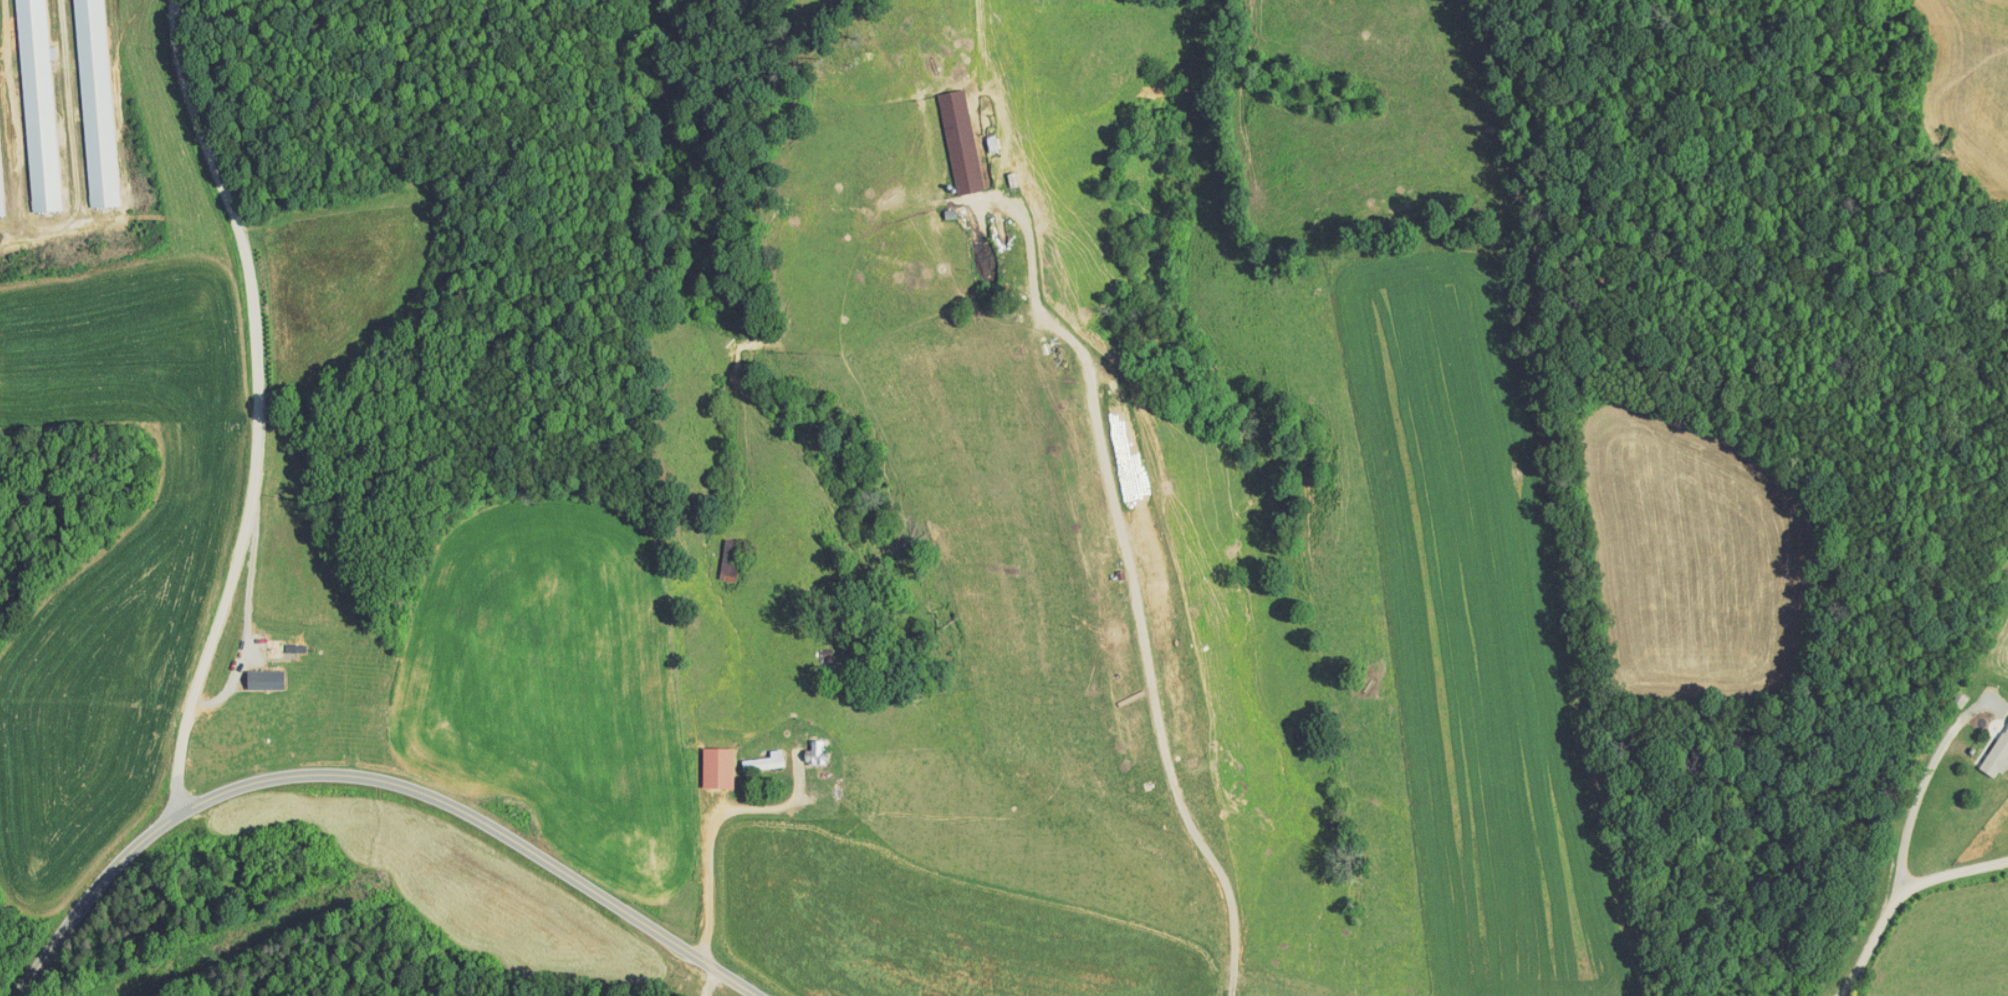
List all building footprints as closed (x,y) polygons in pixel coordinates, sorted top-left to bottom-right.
[(39,52),(45,52),(44,40),(36,41),(33,0),(3,0),(16,206),(48,205),(39,52)] [(75,202),(105,200),(92,0),(62,0),(75,202)] [(970,184),(952,83),(926,87),(944,189),(970,184)] [(270,683),(270,664),(233,665),(233,683),(270,683)] [(2003,702),(1967,762),(1985,772),(1997,752),(1995,751),(2007,728),(2007,706),(2003,702)] [(812,733),(798,732),(798,743),(791,743),(791,756),(811,757),(812,733)] [(690,781),(722,781),(721,741),(689,741),(690,781)] [(772,759),(769,742),(756,744),(757,750),(728,754),(730,764),(772,759)]
